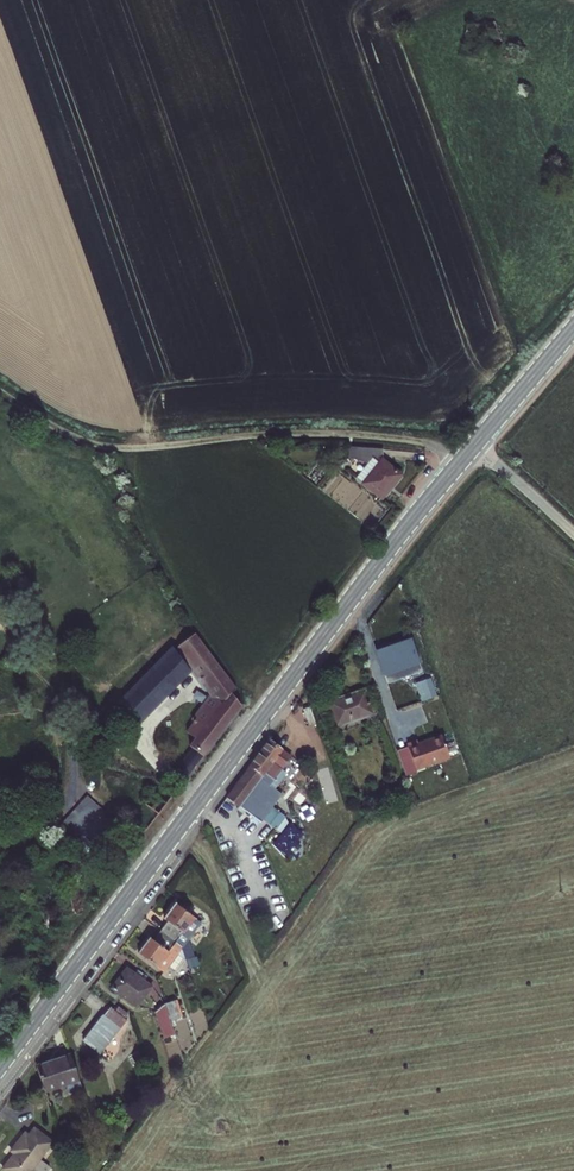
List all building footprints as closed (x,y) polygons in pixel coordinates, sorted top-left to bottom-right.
[(348,457),(367,463),(356,477),(361,481),(360,483),(382,501),(404,474),(383,457),(384,449),(349,446),(348,457)] [(171,647),(118,700),(138,720),(191,668),(218,695),(195,719),(197,721),(186,730),(195,740),(193,750),(177,772),(188,782),(240,706),(232,695),(237,690),(197,634),(173,649),(171,647)] [(384,675),(420,663),(413,641),(377,653),(384,675)] [(375,716),(365,690),(330,703),(340,729),(375,716)] [(229,794),(275,829),(285,817),(271,806),(282,791),(272,784),(283,768),(295,778),(304,766),(269,740),(229,794)] [(413,770),(444,760),(437,740),(416,746),(415,743),(406,746),(413,770)] [(174,902),(155,929),(178,945),(182,955),(190,962),(198,959),(191,940),(203,921),(174,902)] [(178,945),(155,929),(138,955),(160,971),(164,965),(171,970),(182,955),(178,945)] [(135,1006),(151,985),(126,967),(110,988),(135,1006)] [(174,1032),(165,1004),(157,1013),(166,1040),(174,1032)] [(84,1043),(107,1059),(132,1024),(109,1008),(84,1043)] [(80,1086),(71,1056),(37,1067),(44,1089),(65,1082),(68,1090),(80,1086)] [(33,1130),(28,1137),(25,1135),(11,1151),(15,1154),(3,1169),(6,1170),(31,1170),(51,1145),(33,1130)]
